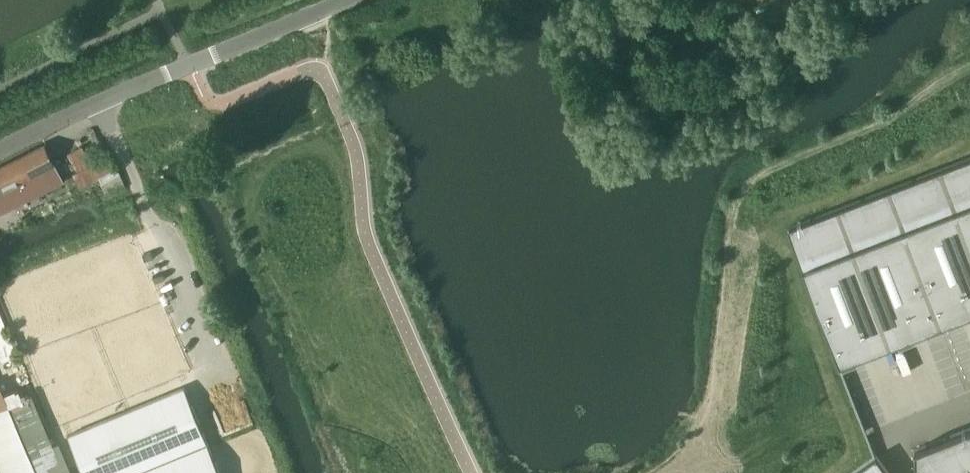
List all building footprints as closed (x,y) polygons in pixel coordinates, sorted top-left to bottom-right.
[(45,144),(25,155),(41,186),(42,187),(62,177),(45,144)] [(99,177),(106,189),(108,192),(126,185),(108,152),(91,162),(82,146),(68,153),(77,171),(73,174),(80,187),(99,177)] [(41,186),(25,155),(0,167),(0,206),(41,186)] [(939,169),(888,189),(837,208),(787,228),(839,363),(889,344),(940,324),(969,313),(969,157),(939,169)] [(1,361),(16,354),(0,314),(0,359),(1,361)] [(184,387),(67,435),(83,472),(220,472),(209,447),(184,387)] [(29,395),(0,407),(0,472),(61,472),(29,395)] [(913,449),(914,467),(918,472),(969,472),(969,427),(943,437),(913,449)] [(850,472),(888,472),(875,455),(850,472)]
